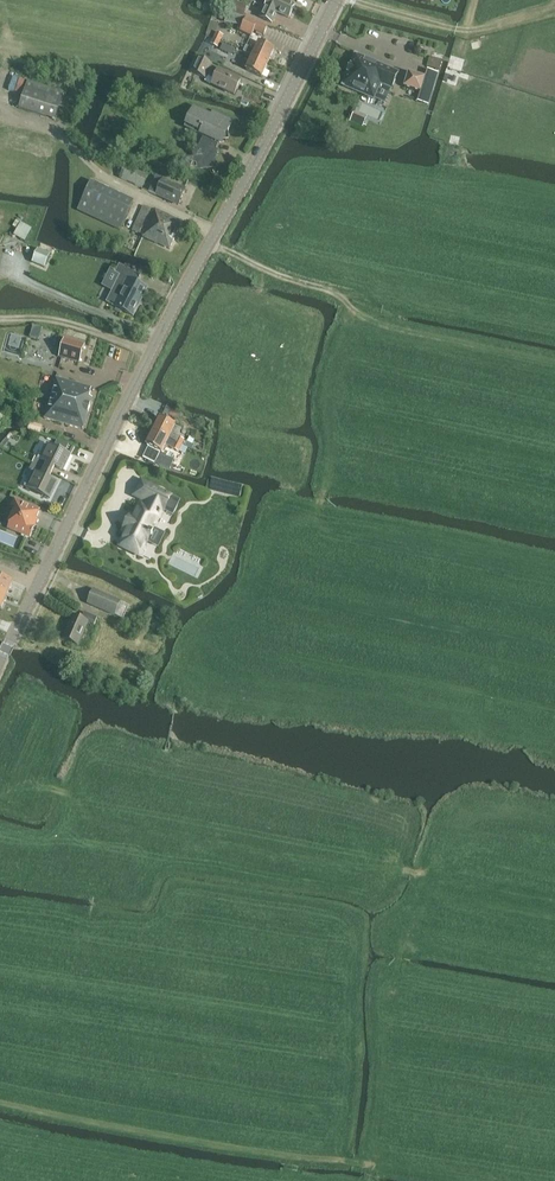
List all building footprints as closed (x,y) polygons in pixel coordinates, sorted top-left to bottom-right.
[(242,0),(231,0),(228,10),(243,14),(247,1),(242,0)] [(289,18),(295,6),(281,0),(268,0),(260,18),(272,23),(277,12),(289,18)] [(268,27),(246,17),(241,29),(252,34),(254,28),(265,33),(268,27)] [(220,41),(223,35),(216,32),(213,38),(220,41)] [(218,47),(220,41),(213,38),(211,44),(218,47)] [(248,54),(268,64),(274,50),(259,43),(256,50),(245,44),(242,51),(248,54)] [(400,70),(357,53),(345,85),(376,97),(382,82),(394,86),(400,70)] [(262,77),(268,64),(248,54),(245,60),(250,62),(246,70),(262,77)] [(212,85),(234,95),(237,89),(238,89),(241,83),(240,82),(241,81),(219,71),(211,68),(212,65),(198,59),(192,72),(205,78),(208,74),(216,78),(212,85)] [(426,79),(410,72),(405,86),(420,92),(426,79)] [(28,81),(20,108),(19,109),(56,121),(64,92),(28,81)] [(226,135),(233,121),(213,112),(211,116),(194,108),(187,123),(202,130),(200,134),(206,136),(190,169),(218,167),(217,167),(216,156),(217,155),(217,149),(223,136),(226,135)] [(362,127),(366,118),(354,112),(350,122),(362,127)] [(143,188),(149,174),(125,163),(119,176),(143,188)] [(162,180),(156,194),(161,196),(179,205),(185,191),(162,180)] [(121,230),(134,202),(91,182),(78,210),(121,230)] [(155,211),(154,212),(143,207),(133,230),(144,236),(143,238),(170,250),(182,223),(155,211)] [(22,217),(13,235),(25,241),(37,218),(30,215),(27,220),(22,217)] [(51,254),(38,249),(32,263),(45,268),(51,254)] [(133,316),(147,289),(137,283),(140,276),(119,265),(115,273),(128,280),(114,307),(133,316)] [(65,339),(60,357),(79,363),(85,345),(65,339)] [(92,389),(56,378),(50,398),(79,407),(78,411),(88,414),(92,399),(89,398),(92,389)] [(50,398),(44,419),(84,430),(88,414),(78,411),(79,407),(50,398)] [(168,439),(175,443),(182,446),(184,440),(171,434),(175,426),(160,418),(153,432),(168,439)] [(42,426),(29,423),(27,431),(39,435),(42,426)] [(165,446),(168,439),(153,432),(146,445),(162,453),(165,446)] [(179,451),(182,446),(175,443),(173,448),(179,451)] [(36,457),(32,464),(52,473),(55,467),(63,472),(71,456),(45,444),(38,459),(36,457)] [(49,479),(52,473),(32,464),(29,470),(32,471),(25,487),(50,499),(58,483),(49,479)] [(164,511),(171,497),(141,482),(134,496),(148,502),(146,507),(141,504),(134,517),(131,515),(123,531),(127,533),(120,546),(139,555),(146,543),(147,543),(155,527),(154,527),(162,509),(164,511)] [(36,518),(40,510),(14,499),(10,508),(15,510),(7,529),(30,538),(38,519),(36,518)] [(7,596),(12,583),(0,578),(0,593),(7,596)] [(114,616),(120,603),(94,591),(88,604),(114,616)] [(146,612),(140,626),(147,630),(153,615),(146,612)] [(88,623),(94,626),(97,619),(84,613),(82,620),(73,616),(63,639),(78,646),(88,623)]
